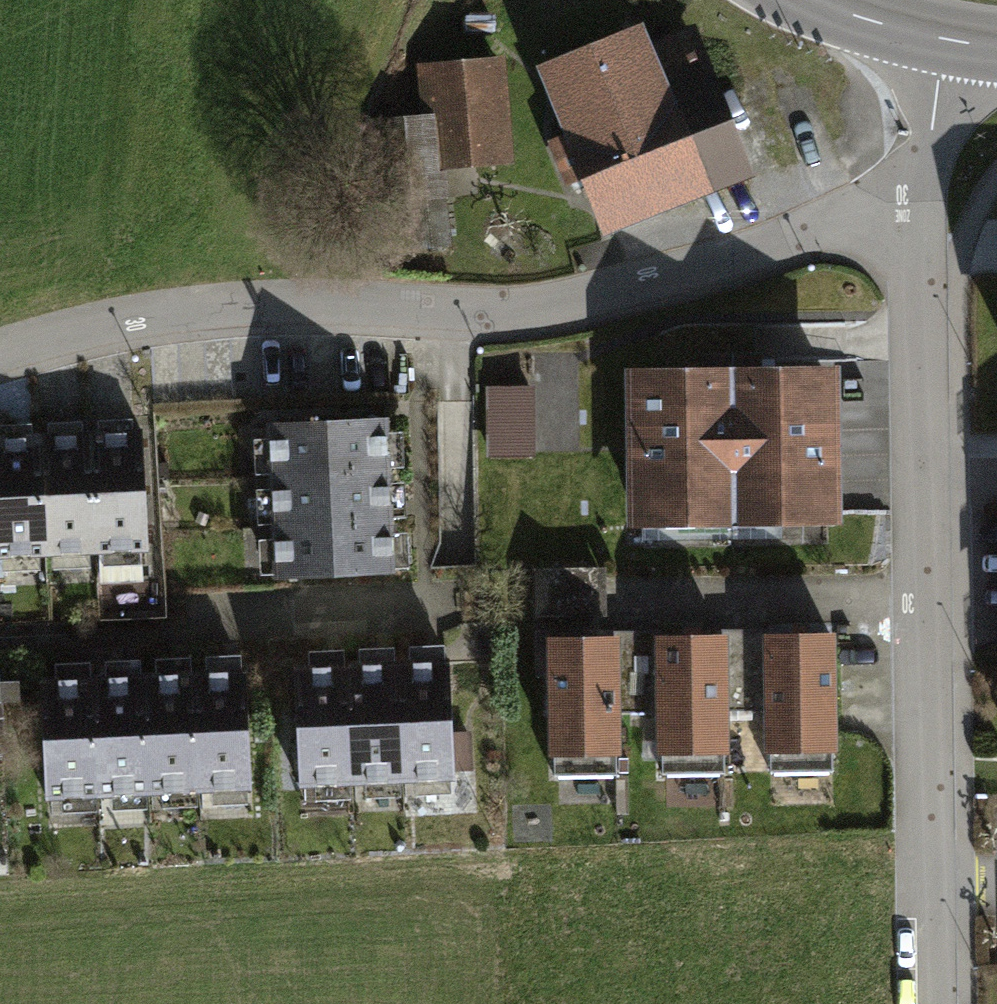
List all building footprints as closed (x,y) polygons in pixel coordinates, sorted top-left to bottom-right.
[(634,31),(543,69),(569,132),(550,140),(567,181),(585,174),(588,183),(604,222),(741,166),(687,32),(642,50),(634,31)] [(494,68),(429,74),(433,117),(372,123),(379,203),(408,200),(441,197),(437,156),(502,150),(494,68)] [(441,197),(408,200),(413,244),(445,240),(441,197)] [(708,380),(639,381),(641,514),(829,511),(827,377),(757,379),(757,369),(757,359),(707,360),(708,380)] [(532,390),(491,390),(491,452),(532,452),(532,390)] [(387,418),(268,424),(271,474),(389,469),(388,448),(387,418)] [(116,432),(90,433),(96,551),(100,551),(100,576),(106,581),(142,580),(141,549),(148,549),(141,431),(116,432)] [(65,434),(40,435),(45,554),(96,551),(90,433),(65,434)] [(0,437),(0,556),(45,554),(40,435),(14,437),(0,437)] [(389,469),(271,474),(273,525),(391,520),(390,494),(389,469)] [(391,520),(273,525),(276,577),(393,571),(392,545),(391,520)] [(536,570),(537,615),(600,613),(599,569),(536,570)] [(831,635),(788,635),(722,636),(723,698),(753,698),(753,710),(770,710),(770,772),(832,771),(831,635)] [(679,637),(614,638),(615,700),(644,699),(645,711),(661,710),(662,774),(725,773),(723,698),(722,636),(679,637)] [(579,639),(552,640),(554,775),(616,774),(615,700),(614,638),(579,639)] [(420,661),(397,662),(402,780),(454,777),(449,659),(420,661)] [(402,780),(397,662),(346,664),(352,782),(402,780)] [(352,782),(346,664),(295,666),(300,785),(352,782)] [(220,671),(193,672),(199,790),(250,788),(245,670),(220,671)] [(199,790),(193,672),(143,674),(148,792),(199,790)] [(148,792),(143,674),(118,675),(93,676),(98,795),(148,792)] [(98,795),(93,676),(67,678),(41,679),(47,798),(98,795)] [(19,680),(0,681),(0,701),(20,700),(19,680)]
